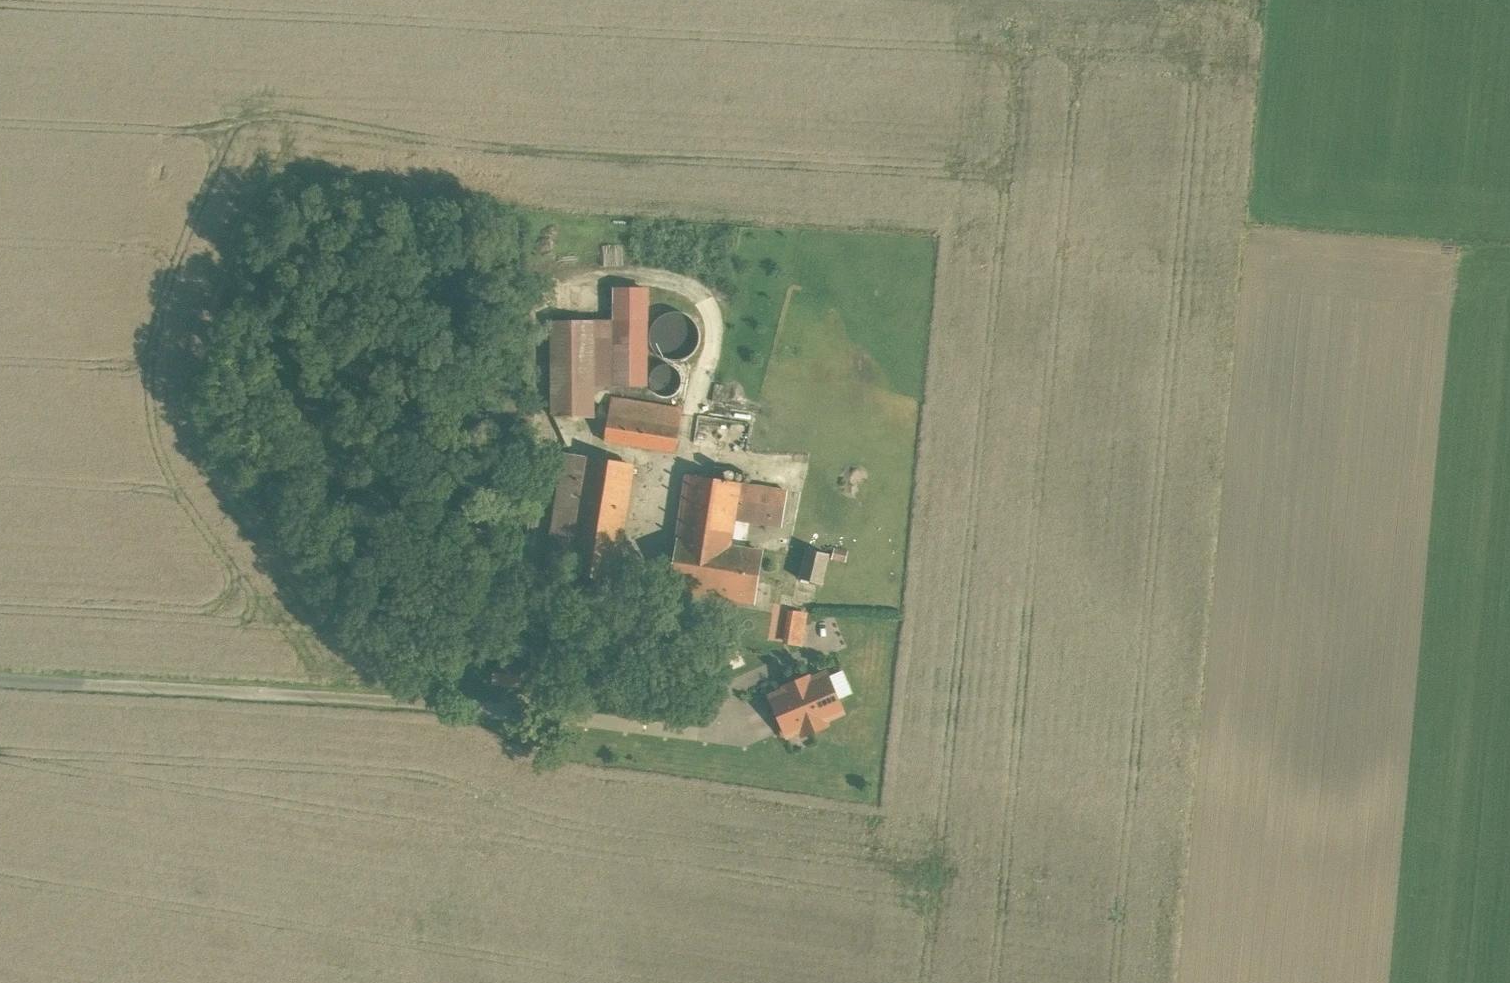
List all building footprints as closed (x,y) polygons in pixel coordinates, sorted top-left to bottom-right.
[(678,313),(670,313),(664,315),(658,319),(653,325),(652,330),(651,337),(653,345),(658,351),(664,355),(671,357),(679,357),(683,355),(689,351),(694,343),(696,335),(694,326),(689,320),(685,316),(678,313)] [(645,386),(645,326),(549,327),(550,420),(595,419),(594,387),(645,386)] [(675,371),(671,368),(666,367),(662,368),(658,370),(656,372),(654,376),(654,380),(656,386),(659,389),(662,391),(668,391),(672,390),(675,388),(677,385),(678,380),(677,374),(675,371)] [(680,411),(613,399),(604,443),(672,455),(680,411)] [(721,422),(698,417),(692,445),(715,450),(721,422)] [(631,465),(569,456),(551,573),(614,582),(631,465)] [(723,596),(731,547),(736,519),(782,526),(788,491),(689,475),(671,587),(723,596)] [(857,499),(802,485),(792,526),(802,529),(797,551),(805,553),(797,583),(823,590),(836,540),(847,542),(857,499)] [(731,547),(723,596),(769,603),(777,554),(731,547)] [(806,618),(785,615),(781,646),(802,649),(806,618)] [(493,685),(521,685),(521,666),(492,667),(493,685)] [(785,688),(786,691),(771,698),(787,735),(802,729),(804,735),(826,725),(824,720),(842,712),(826,674),(809,681),(807,678),(785,688)]
